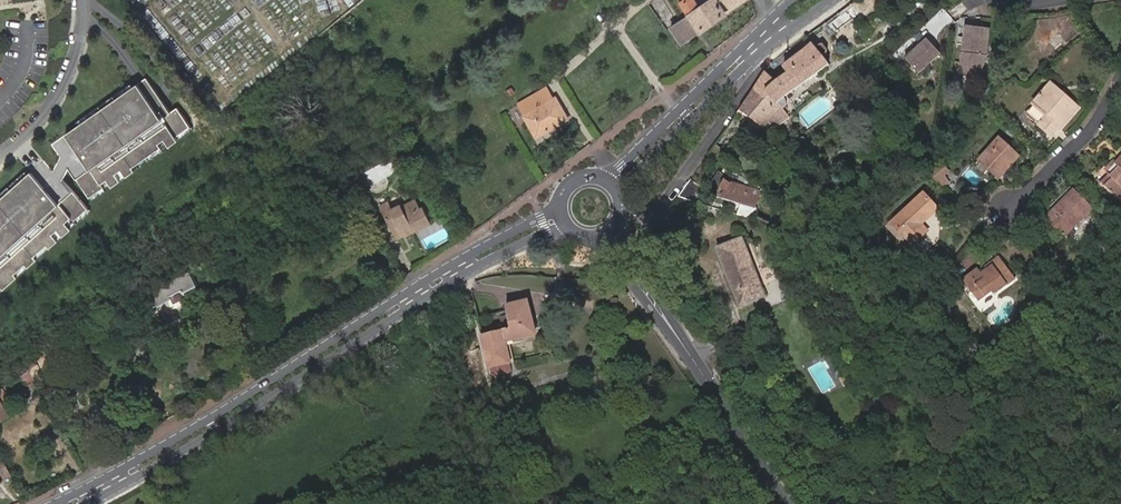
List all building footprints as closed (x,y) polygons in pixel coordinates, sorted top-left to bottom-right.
[(714,3),(703,10),(696,0),(681,0),(692,15),(703,31),(748,0),(712,0),(714,3)] [(692,15),(685,20),(672,28),(683,44),(703,31),(692,15)] [(993,32),(970,31),(970,41),(969,48),(968,70),(987,74),(991,60),(993,32)] [(929,41),(907,61),(921,75),(943,56),(929,41)] [(768,91),(780,101),(784,98),(806,82),(830,64),(815,44),(785,67),(790,73),(778,82),(768,91)] [(747,101),(741,110),(758,122),(774,133),(791,117),(780,101),(768,91),(778,82),(766,70),(747,101)] [(158,96),(144,76),(49,143),(88,197),(189,125),(177,108),(170,113),(158,96)] [(1068,96),(1055,84),(1052,87),(1065,99),(1068,96)] [(553,97),(547,86),(534,94),(540,105),(553,97)] [(1049,116),(1041,125),(1053,136),(1061,128),(1063,129),(1082,109),(1068,96),(1065,99),(1052,87),(1036,104),(1049,116)] [(553,97),(540,105),(534,94),(519,103),(525,114),(524,115),(536,137),(568,119),(556,96),(553,97)] [(1028,112),(1041,125),(1049,116),(1036,104),(1028,112)] [(999,147),(986,159),(1000,174),(1013,162),(1014,164),(1021,158),(1004,139),(997,145),(999,147)] [(1108,183),(1120,170),(1120,165),(1118,163),(1104,178),(1108,183)] [(941,186),(949,172),(938,165),(930,179),(941,186)] [(697,169),(679,195),(697,197),(710,179),(697,169)] [(1108,183),(1119,193),(1120,191),(1120,170),(1108,183)] [(32,171),(0,198),(0,284),(88,210),(73,193),(60,204),(32,171)] [(757,209),(762,193),(730,182),(726,180),(722,188),(728,192),(724,198),(757,209)] [(1046,211),(1050,215),(1077,187),(1074,183),(1046,211)] [(1077,187),(1050,215),(1068,233),(1095,204),(1077,187)] [(935,211),(921,196),(893,224),(899,230),(896,233),(911,249),(923,237),(916,230),(920,226),(935,211)] [(396,212),(389,216),(400,239),(432,221),(425,206),(422,207),(418,199),(405,206),(403,203),(394,208),(396,212)] [(382,203),(389,216),(396,212),(394,208),(390,200),(382,203)] [(747,217),(749,210),(737,208),(735,215),(747,217)] [(780,233),(792,217),(779,210),(769,225),(780,233)] [(899,230),(893,224),(889,227),(896,233),(899,230)] [(927,233),(920,226),(916,230),(923,237),(927,233)] [(767,295),(767,294),(745,237),(732,242),(719,247),(743,306),(767,295)] [(995,267),(1003,261),(1000,258),(981,273),(983,276),(995,267)] [(1017,280),(1003,261),(995,267),(983,276),(981,273),(979,270),(964,282),(980,303),(994,291),(997,295),(1017,280)] [(185,292),(199,285),(193,272),(170,283),(169,281),(164,283),(163,281),(152,286),(150,290),(151,306),(159,302),(160,304),(172,298),(175,303),(188,297),(185,292)] [(195,298),(164,313),(169,324),(183,317),(200,308),(195,298)] [(485,367),(507,363),(503,340),(531,334),(525,302),(503,306),(508,330),(478,336),(485,367)] [(33,375),(61,357),(60,355),(63,352),(55,340),(49,343),(52,348),(26,364),(28,366),(33,375)] [(485,367),(487,376),(509,372),(507,363),(485,367)] [(28,386),(36,381),(33,375),(28,366),(19,371),(28,386)] [(3,396),(0,397),(0,400),(7,413),(11,411),(3,396)] [(8,415),(7,413),(0,400),(0,420),(8,415)] [(0,456),(0,485),(14,478),(2,455),(0,456)]
